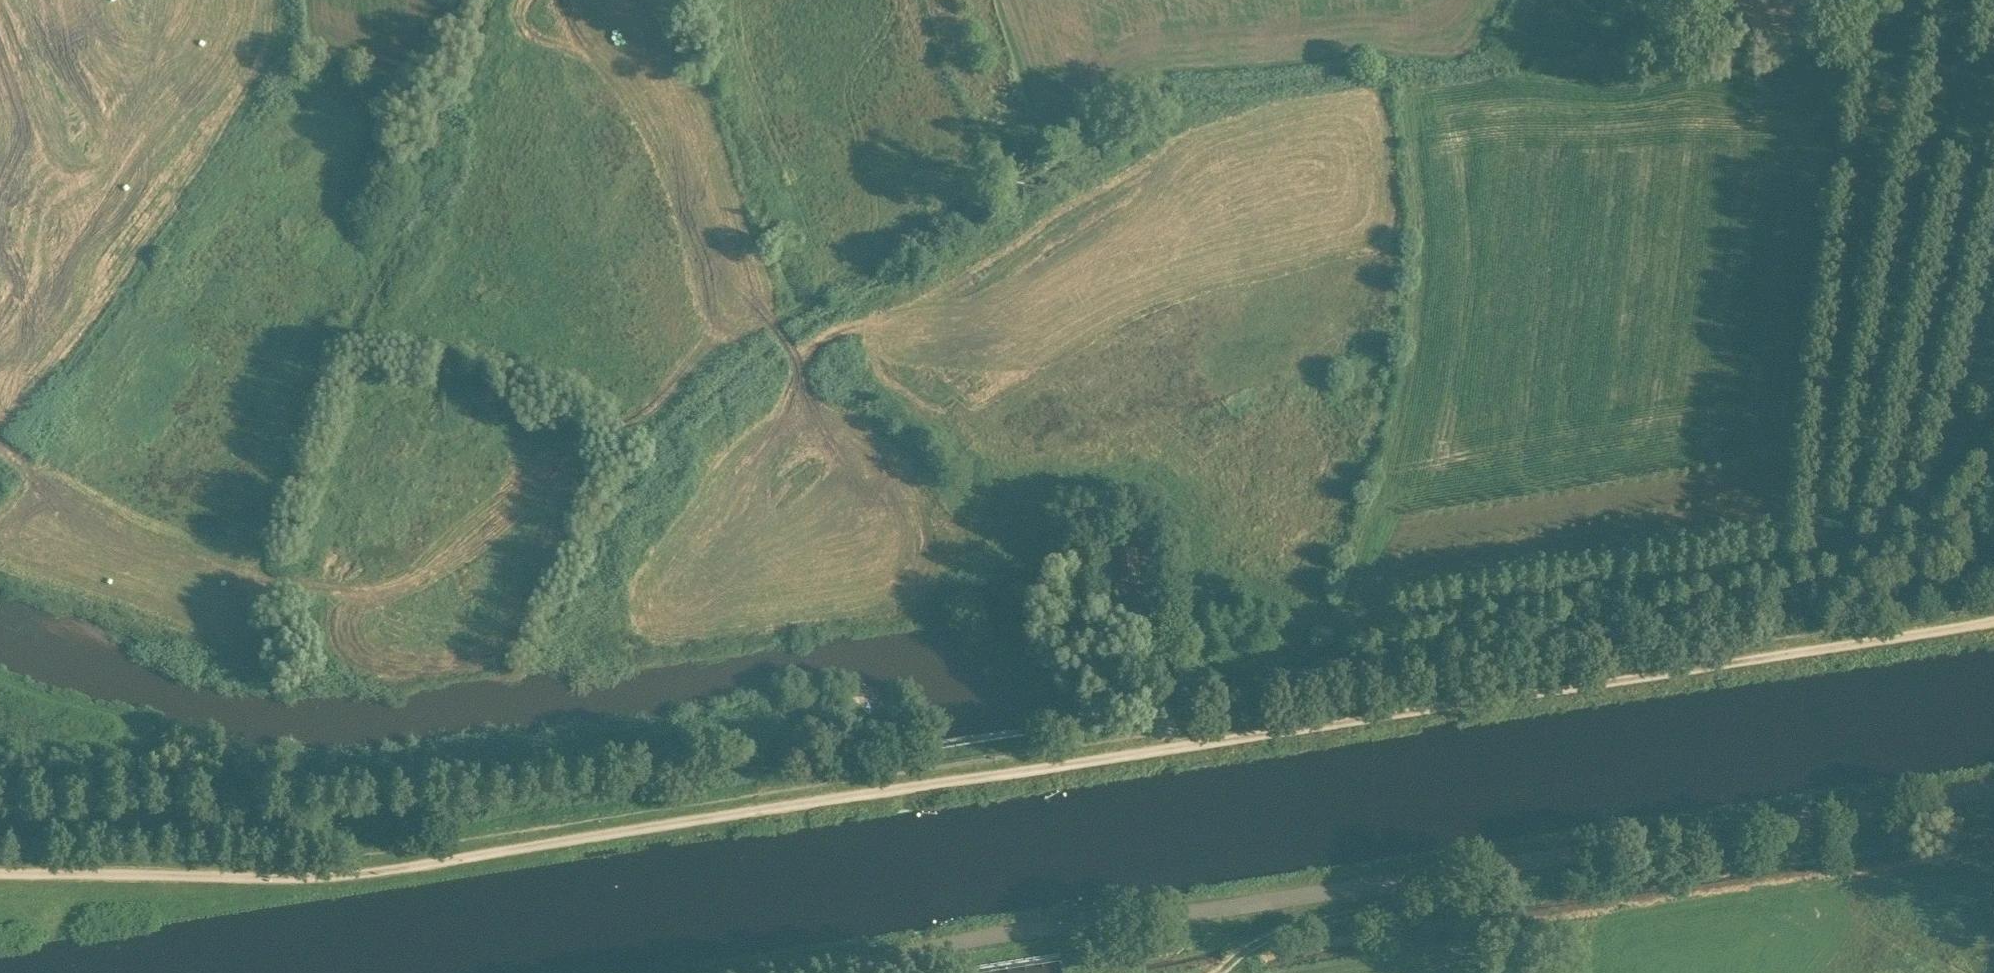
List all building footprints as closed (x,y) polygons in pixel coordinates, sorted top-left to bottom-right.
[(1118,581),(1140,577),(1136,549),(1113,552),(1118,581)]
